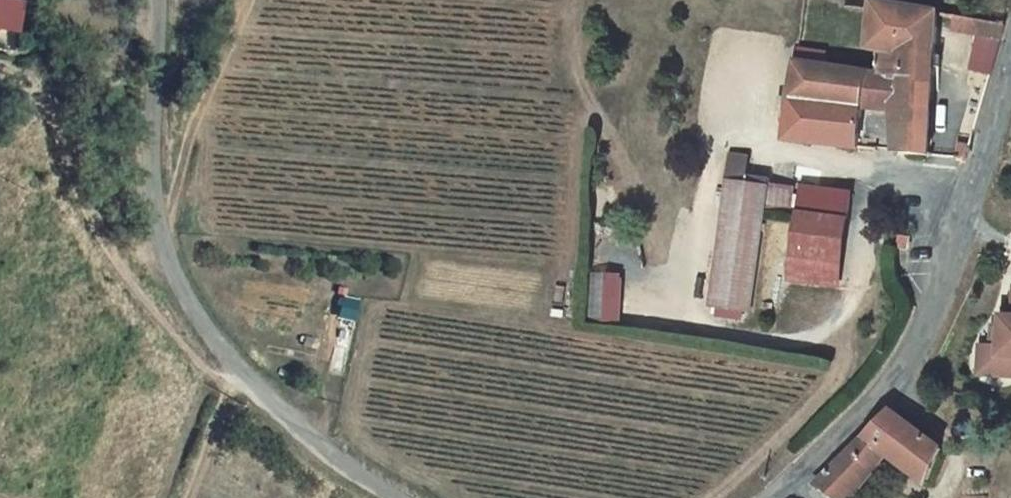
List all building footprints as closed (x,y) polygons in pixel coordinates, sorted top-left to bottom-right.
[(24,0),(0,0),(0,26),(20,29),(24,0)] [(891,153),(931,157),(947,9),(871,0),(866,52),(882,53),(880,70),(827,64),(829,51),(793,47),(782,142),(861,151),(866,110),(895,114),(891,153)] [(955,15),(952,32),(976,36),(970,70),(997,75),(1006,24),(955,15)] [(728,151),(709,306),(751,312),(764,206),(792,210),(796,183),(748,177),(751,154),(728,151)] [(798,184),(788,283),(844,288),(854,189),(798,184)] [(623,322),(623,273),(591,273),(590,321),(623,322)] [(975,378),(1010,379),(1010,284),(1010,314),(999,314),(998,344),(976,343),(975,378)] [(903,401),(827,476),(855,497),(856,497),(858,497),(904,447),(908,451),(940,478),(953,441),(903,401)] [(858,497),(870,497),(908,451),(904,447),(858,497)]
